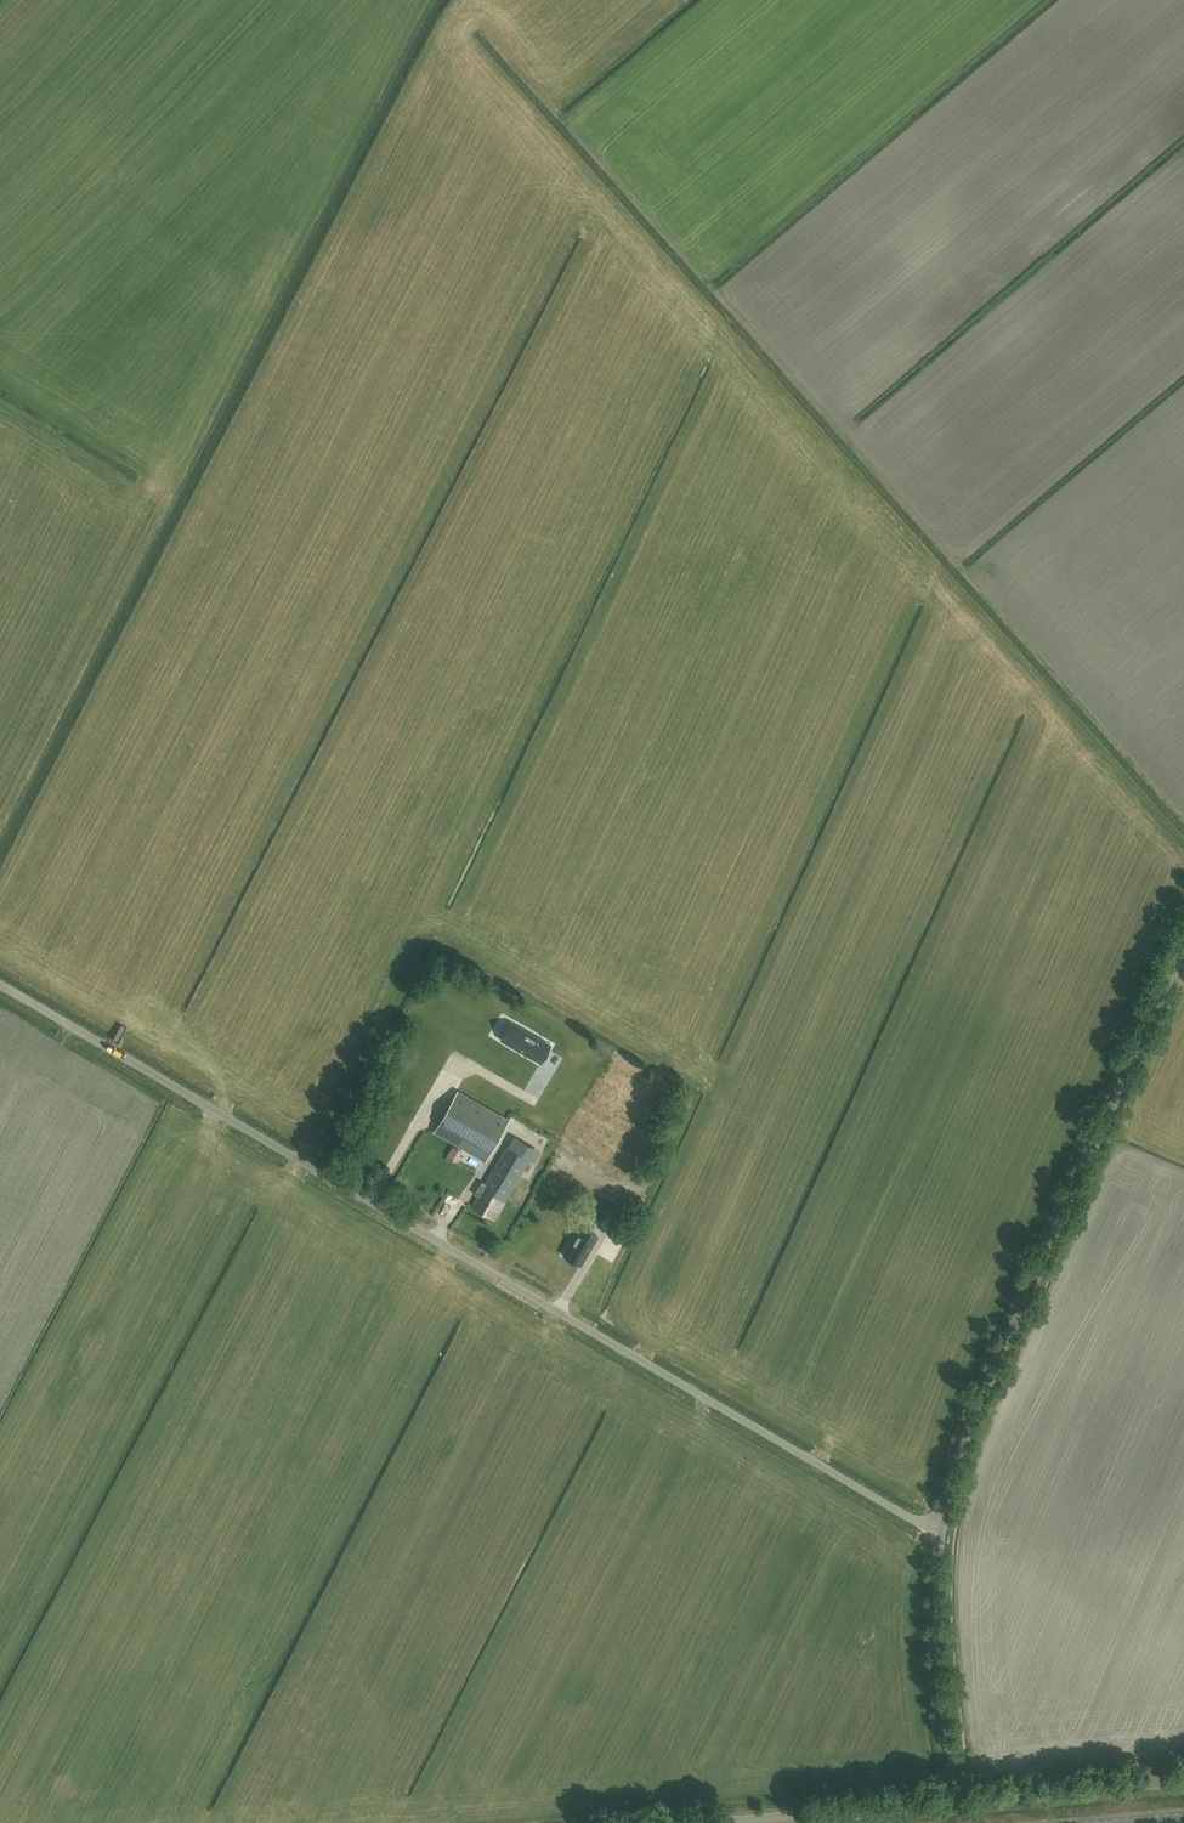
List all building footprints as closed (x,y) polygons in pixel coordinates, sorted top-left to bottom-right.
[(519,1027),(509,1044),(540,1062),(550,1045),(519,1027)] [(467,1058),(465,1065),(476,1070),(479,1063),(467,1058)] [(485,1161),(509,1120),(457,1090),(433,1132),(485,1161)] [(472,1206),(494,1219),(529,1160),(507,1146),(485,1184),(482,1182),(475,1194),(478,1196),(472,1206)] [(567,1249),(584,1259),(598,1236),(581,1226),(567,1249)]
